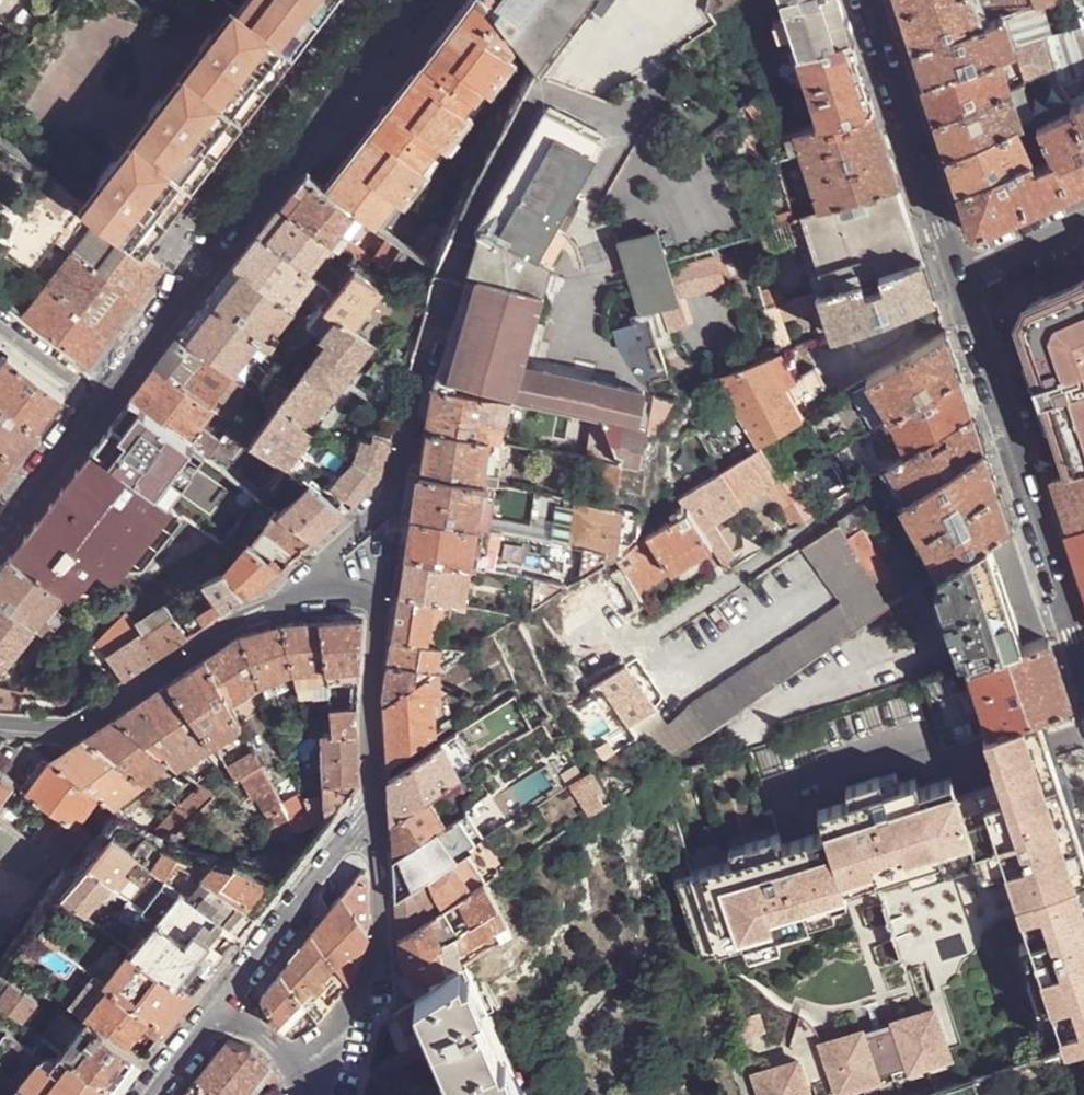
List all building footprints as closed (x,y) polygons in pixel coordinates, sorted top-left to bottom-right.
[(91,208),(103,217),(146,251),(181,206),(179,196),(188,197),(213,164),(214,164),(231,142),(230,141),(229,133),(238,132),(256,109),(253,100),(264,99),(281,76),(280,67),(279,56),(286,46),(298,54),(307,42),(305,33),(315,32),(332,9),(331,0),(252,0),(223,38),(216,32),(205,47),(212,52),(207,58),(172,103),(165,98),(154,112),(161,117),(156,123),(126,163),(121,169),(115,164),(104,178),(110,183),(91,208)] [(489,0),(474,0),(336,179),(329,190),(367,218),(380,227),(401,200),(426,167),(443,145),(469,111),(487,87),(512,55),(519,46),(489,0)] [(519,46),(537,72),(548,87),(609,0),(489,0),(519,46)] [(548,87),(587,122),(733,4),(732,2),(732,0),(609,0),(548,87)] [(797,51),(851,35),(840,0),(780,0),(797,51)] [(910,46),(1003,15),(1032,5),(1030,0),(895,0),(900,15),(910,46)] [(1045,36),(1060,36),(1048,1),(1032,6),(1032,5),(1003,15),(1014,48),(1017,46),(1045,36)] [(917,69),(922,82),(998,54),(1014,48),(1003,15),(910,46),(917,69)] [(1060,36),(1045,36),(1049,48),(1053,59),(1056,70),(1062,86),(1081,78),(1083,76),(1083,29),(1060,36)] [(809,89),(820,126),(874,107),(860,64),(851,35),(797,51),(809,89)] [(1049,48),(1045,36),(1017,46),(1022,58),(1049,48)] [(289,67),(298,54),(286,46),(279,56),(280,67),(289,67)] [(934,118),(1010,88),(1007,77),(998,54),(922,82),(930,106),(934,118)] [(519,61),(512,55),(487,87),(494,93),(519,61)] [(1007,77),(1010,88),(1046,74),(1056,70),(1053,59),(1007,77)] [(1058,105),(1068,100),(1062,86),(1056,70),(1046,74),(1058,105)] [(1069,101),(1083,94),(1083,84),(1081,78),(1062,86),(1068,100),(1069,101)] [(942,142),(946,155),(1017,123),(1022,121),(1010,88),(934,118),(942,142)] [(751,96),(727,114),(738,127),(761,108),(751,96)] [(1071,106),(1073,109),(1083,136),(1083,101),(1071,106)] [(800,152),(819,209),(899,182),(884,138),(874,107),(820,126),(809,129),(801,131),(796,135),(800,152)] [(484,228),(538,260),(556,229),(606,143),(549,109),(481,227),(484,228)] [(1073,109),(1039,125),(1043,137),(1048,148),(1052,157),(1067,192),(1083,185),(1083,136),(1073,109)] [(450,150),(476,117),(469,111),(443,145),(450,150)] [(1030,142),(1043,137),(1039,125),(1034,115),(1022,121),(1030,142)] [(798,122),(801,131),(809,129),(806,120),(798,122)] [(958,190),(1031,156),(1026,144),(1017,123),(946,155),(954,179),(958,190)] [(765,144),(772,162),(800,152),(796,135),(789,136),(767,143),(765,144)] [(1048,148),(1043,137),(1030,142),(1026,144),(1031,156),(1048,148)] [(966,217),(971,232),(973,233),(1067,192),(1052,157),(1035,165),(1031,156),(958,190),(966,217)] [(307,173),(310,175),(318,165),(314,163),(307,173)] [(407,205),(432,173),(426,167),(401,200),(407,205)] [(337,244),(344,248),(363,223),(367,218),(329,190),(310,175),(307,173),(283,203),(337,244)] [(82,201),(53,178),(29,218),(55,237),(82,201)] [(819,293),(923,257),(911,221),(900,186),(899,182),(819,209),(802,215),(809,238),(820,271),(815,280),(819,293)] [(76,253),(103,217),(91,208),(82,201),(55,237),(76,253)] [(283,203),(259,235),(314,275),(323,262),(337,244),(283,203)] [(775,224),(790,219),(787,211),(773,215),(775,224)] [(809,238),(802,215),(790,219),(775,224),(759,230),(760,232),(766,250),(767,252),(809,238)] [(141,303),(166,268),(103,217),(76,253),(141,303)] [(9,255),(29,271),(42,254),(55,237),(29,218),(12,248),(9,255)] [(367,218),(363,223),(375,233),(381,228),(380,227),(367,218)] [(471,265),(469,273),(543,296),(548,266),(538,260),(484,228),(471,265)] [(555,269),(566,249),(574,244),(567,237),(556,229),(538,260),(548,266),(553,269),(555,269)] [(663,308),(679,302),(732,284),(722,255),(721,252),(739,245),(760,232),(759,230),(751,233),(663,263),(625,276),(626,277),(628,283),(642,315),(656,310),(663,308)] [(620,262),(625,276),(663,263),(657,249),(652,234),(613,247),(620,262)] [(236,265),(295,310),(318,279),(314,275),(259,235),(236,265)] [(382,264),(412,287),(430,264),(399,241),(382,264)] [(114,337),(141,303),(76,253),(63,270),(50,287),(114,337)] [(63,270),(42,254),(29,271),(50,287),(63,270)] [(832,334),(936,296),(927,270),(923,257),(819,293),(832,334)] [(323,262),(314,275),(318,279),(327,285),(335,272),(323,262)] [(382,264),(370,278),(386,290),(401,300),(404,294),(422,306),(429,310),(429,309),(428,309),(433,279),(438,270),(430,264),(412,287),(382,264)] [(212,296),(184,334),(242,378),(243,376),(267,345),(271,339),(295,310),(236,265),(212,296)] [(338,318),(355,330),(386,290),(370,278),(358,269),(337,292),(327,307),(326,306),(324,308),(337,318),(338,318)] [(462,384),(511,397),(520,366),(543,296),(469,273),(436,376),(462,384)] [(1083,471),(1083,282),(1033,305),(1026,323),(1060,423),(1077,474),(1083,471)] [(90,368),(114,337),(50,287),(28,316),(26,319),(90,368)] [(775,308),(788,303),(787,300),(784,295),(779,291),(772,289),(764,290),(759,292),(765,310),(775,307),(775,308)] [(679,302),(663,308),(656,310),(665,338),(672,335),(688,329),(679,302)] [(775,308),(781,322),(796,317),(790,303),(788,303),(775,308)] [(417,317),(425,322),(429,310),(422,306),(417,313),(419,314),(417,317)] [(765,310),(782,354),(792,351),(781,322),(775,308),(775,307),(765,310)] [(632,318),(643,346),(662,340),(665,338),(656,310),(642,315),(632,318)] [(309,430),(374,345),(355,330),(338,318),(337,318),(324,335),(331,341),(308,372),(283,404),(281,407),(298,420),(303,425),(309,430)] [(413,336),(420,338),(423,330),(415,328),(413,336)] [(866,381),(889,417),(962,372),(959,364),(947,331),(866,381)] [(160,364),(131,401),(161,424),(189,446),(205,426),(217,412),(242,378),(184,334),(160,364)] [(271,339),(267,345),(273,350),(277,343),(271,339)] [(643,346),(645,354),(664,348),(662,340),(643,346)] [(398,363),(411,372),(415,358),(395,344),(387,354),(398,363)] [(68,395),(11,354),(0,369),(0,395),(43,427),(68,395)] [(771,360),(802,421),(813,414),(805,401),(796,381),(782,354),(771,360)] [(287,356),(262,388),(283,404),(308,372),(287,356)] [(771,360),(717,380),(760,448),(761,447),(761,448),(776,440),(802,421),(771,360)] [(401,377),(408,382),(411,372),(398,363),(395,366),(402,371),(401,377)] [(598,414),(636,422),(644,388),(520,366),(511,397),(511,401),(588,415),(599,417),(598,414)] [(796,381),(805,401),(826,388),(815,370),(796,381)] [(889,417),(909,453),(976,413),(967,386),(962,372),(889,417)] [(242,378),(217,412),(236,428),(258,401),(243,376),(242,378)] [(433,387),(460,392),(462,384),(436,376),(433,387)] [(426,432),(488,442),(497,399),(460,392),(433,387),(428,409),(426,432)] [(43,427),(0,395),(0,443),(19,457),(43,427)] [(497,399),(488,442),(500,443),(508,401),(497,399)] [(131,401),(119,417),(149,439),(161,424),(131,401)] [(252,443),(276,461),(303,425),(298,420),(281,407),(252,443)] [(979,424),(976,413),(909,453),(888,467),(899,483),(839,524),(849,541),(851,539),(865,529),(904,504),(987,449),(980,430),(979,424)] [(621,459),(637,461),(644,423),(636,422),(598,414),(599,417),(619,458),(621,459)] [(599,417),(588,415),(582,455),(605,458),(620,460),(619,458),(599,417)] [(880,422),(874,427),(879,433),(885,429),(880,422)] [(113,425),(94,449),(174,511),(222,548),(233,536),(259,500),(206,461),(189,446),(161,424),(149,439),(143,447),(113,425)] [(285,469),(288,472),(315,435),(309,430),(303,425),(276,461),(285,469)] [(205,426),(189,446),(206,461),(222,441),(205,426)] [(419,475),(482,485),(488,442),(426,432),(419,475)] [(359,442),(352,466),(375,485),(380,480),(392,439),(373,434),(370,445),(359,442)] [(482,485),(495,487),(496,487),(502,444),(500,443),(488,442),(482,485)] [(19,457),(0,443),(0,482),(19,457)] [(720,474),(741,508),(761,494),(781,481),(761,448),(761,447),(760,448),(720,474)] [(38,521),(10,558),(60,598),(74,609),(77,604),(103,605),(152,539),(174,511),(94,449),(70,481),(38,521)] [(904,504),(923,537),(999,485),(991,461),(987,449),(904,504)] [(605,458),(599,502),(614,504),(621,459),(619,458),(620,460),(605,458)] [(375,485),(352,466),(326,499),(343,513),(375,485)] [(271,487),(294,504),(307,490),(288,472),(285,469),(271,487)] [(1072,531),(1083,527),(1083,471),(1077,474),(1055,481),(1066,514),(1072,531)] [(648,536),(672,574),(702,553),(713,546),(704,531),(715,524),(741,508),(720,474),(681,500),(685,505),(681,507),(684,512),(648,536)] [(783,482),(781,483),(787,492),(801,515),(804,520),(812,515),(801,496),(808,492),(797,474),(783,482)] [(419,475),(412,518),(475,526),(477,517),(482,485),(419,475)] [(801,515),(787,492),(781,483),(783,482),(781,481),(761,494),(768,504),(774,513),(782,507),(791,521),(798,517),(802,523),(805,520),(804,520),(801,515)] [(482,485),(477,517),(491,519),(495,487),(482,485)] [(923,537),(943,569),(987,539),(1012,523),(1003,497),(999,485),(923,537)] [(282,516),(314,541),(343,513),(326,499),(311,487),(308,491),(307,490),(294,504),(282,516)] [(761,494),(741,508),(747,518),(768,504),(761,494)] [(574,498),(565,497),(560,531),(559,537),(581,540),(582,532),(585,532),(587,519),(578,518),(572,516),(573,507),(574,498)] [(599,502),(574,498),(573,507),(579,508),(578,518),(587,519),(585,532),(582,532),(581,540),(584,541),(614,545),(621,505),(614,504),(599,502)] [(621,505),(614,545),(615,545),(639,526),(640,524),(632,507),(621,505)] [(262,530),(294,558),(314,541),(282,516),(277,513),(262,530)] [(477,517),(475,526),(489,528),(491,519),(477,517)] [(412,518),(406,557),(457,563),(470,565),(475,526),(412,518)] [(1024,561),(1012,523),(987,539),(1014,619),(1021,641),(1023,645),(1049,636),(1048,633),(1024,561)] [(715,524),(704,531),(713,546),(728,569),(731,566),(733,565),(730,560),(736,556),(715,524)] [(848,608),(859,628),(889,605),(870,572),(851,539),(849,541),(839,524),(805,545),(848,608)] [(489,528),(475,526),(470,565),(471,565),(484,568),(490,528),(489,528)] [(559,537),(560,531),(530,526),(528,533),(559,537)] [(1083,568),(1083,527),(1072,531),(1083,568)] [(851,539),(870,572),(885,563),(865,529),(851,539)] [(282,570),(294,558),(262,530),(249,541),(274,564),(282,570)] [(622,570),(640,596),(672,574),(648,536),(617,562),(622,570)] [(1014,619),(987,539),(943,569),(938,573),(952,614),(960,639),(968,663),(1023,645),(1021,641),(1014,619)] [(584,541),(580,570),(609,551),(617,546),(615,545),(614,545),(584,541)] [(244,601),(277,574),(266,564),(243,545),(219,571),(244,601)] [(672,574),(678,583),(709,563),(702,553),(672,574)] [(406,557),(400,597),(444,602),(450,603),(457,563),(406,557)] [(0,571),(0,603),(34,630),(42,621),(60,598),(10,558),(0,571)] [(870,572),(889,605),(895,603),(909,593),(889,560),(885,563),(870,572)] [(450,603),(463,605),(471,565),(470,565),(457,563),(450,603)] [(266,564),(277,574),(282,570),(274,564),(266,564)] [(544,624),(587,687),(625,662),(607,634),(642,609),(646,606),(640,596),(622,570),(544,624)] [(223,616),(244,601),(219,571),(201,583),(213,602),(223,616)] [(535,573),(531,604),(568,578),(535,573)] [(400,597),(392,642),(421,645),(437,646),(440,622),(444,602),(400,597)] [(191,636),(223,616),(213,602),(183,622),(191,636)] [(444,602),(440,622),(447,624),(450,603),(444,602)] [(688,706),(706,733),(859,628),(848,608),(847,609),(842,602),(688,706)] [(8,664),(34,630),(0,603),(0,658),(5,662),(8,664)] [(157,659),(186,640),(165,606),(143,620),(144,621),(136,624),(141,634),(157,659)] [(940,617),(949,641),(960,639),(952,614),(940,617)] [(361,620),(319,623),(325,671),(332,671),(359,670),(361,620)] [(42,621),(34,630),(48,641),(55,632),(42,621)] [(319,623),(280,626),(291,674),(295,688),(297,697),(322,696),(328,695),(327,687),(325,671),(319,623)] [(280,626),(239,635),(257,685),(291,674),(280,626)] [(105,658),(124,682),(157,659),(141,634),(105,658)] [(239,635),(204,658),(227,702),(257,685),(239,635)] [(968,663),(990,730),(1043,712),(1071,702),(1058,664),(1049,636),(1023,645),(968,663)] [(421,645),(392,642),(388,665),(418,668),(421,645)] [(384,695),(384,705),(434,671),(441,667),(444,647),(437,646),(421,645),(418,668),(388,665),(384,695)] [(204,658),(168,681),(210,744),(238,725),(227,702),(204,658)] [(598,685),(628,730),(656,711),(653,709),(626,667),(598,685)] [(332,671),(325,671),(327,687),(333,687),(332,671)] [(384,705),(388,769),(436,736),(434,671),(384,705)] [(295,688),(291,674),(257,685),(260,692),(266,689),(268,694),(273,692),(275,695),(295,688)] [(168,681),(116,716),(168,762),(175,768),(210,744),(168,681)] [(21,715),(44,716),(61,701),(27,692),(23,703),(21,715)] [(268,694),(261,696),(265,705),(276,700),(275,695),(273,692),(268,694)] [(21,715),(23,703),(0,697),(0,713),(21,715)] [(668,729),(681,749),(706,733),(688,706),(668,729)] [(335,711),(330,712),(330,718),(332,734),(356,733),(356,710),(335,711)] [(635,739),(653,769),(681,749),(668,729),(656,711),(628,730),(635,739)] [(990,730),(985,732),(992,751),(1049,732),(1043,712),(990,730)] [(293,728),(276,738),(280,749),(281,749),(306,736),(301,715),(292,721),(293,728)] [(116,716),(82,738),(143,784),(168,762),(116,716)] [(330,718),(321,719),(322,728),(322,735),(332,734),(330,718)] [(247,743),(240,731),(234,735),(240,748),(247,743)] [(1049,732),(992,751),(996,765),(1001,779),(1059,760),(1054,745),(1049,732)] [(332,734),(322,735),(324,785),(357,785),(359,785),(356,733),(332,734)] [(461,778),(471,770),(456,736),(443,745),(461,778)] [(82,738),(48,760),(96,796),(110,807),(143,784),(82,738)] [(240,748),(221,760),(234,780),(238,777),(258,765),(247,743),(240,748)] [(550,748),(553,755),(558,751),(561,749),(557,743),(550,748)] [(558,751),(564,758),(574,751),(569,744),(561,749),(558,751)] [(389,781),(391,825),(427,800),(441,791),(461,778),(443,745),(389,781)] [(48,760),(25,791),(61,817),(73,827),(96,796),(48,760)] [(737,865),(675,886),(696,949),(706,945),(732,937),(736,950),(801,928),(797,915),(822,906),(823,910),(840,904),(837,894),(833,881),(865,870),(869,883),(901,872),(966,850),(970,863),(976,879),(1002,870),(1018,865),(1024,882),(1083,862),(1080,827),(1081,827),(1059,760),(1001,779),(1003,786),(960,800),(954,782),(922,792),(919,782),(903,787),(887,792),(883,780),(849,792),(853,803),(821,814),(828,835),(786,849),(782,837),(749,848),(753,860),(737,865)] [(268,762),(259,767),(266,780),(275,775),(273,770),(268,762)] [(258,765),(238,777),(250,800),(258,797),(271,790),(266,780),(259,767),(258,765)] [(3,790),(11,780),(0,772),(0,794),(3,790)] [(899,775),(883,780),(887,792),(903,787),(899,775)] [(580,806),(597,795),(586,776),(568,788),(580,806)] [(357,785),(324,785),(324,802),(325,825),(325,827),(357,785)] [(198,788),(179,810),(190,819),(210,798),(198,788)] [(271,790),(258,797),(282,846),(295,837),(280,807),(271,790)] [(586,814),(595,808),(600,806),(603,803),(597,795),(580,806),(586,814)] [(391,825),(394,863),(398,860),(446,827),(427,800),(391,825)] [(294,801),(280,807),(295,837),(305,829),(294,801)] [(133,802),(122,812),(138,823),(146,815),(133,802)] [(324,802),(300,802),(309,827),(325,825),(324,802)] [(175,808),(154,832),(172,840),(181,830),(187,824),(190,819),(179,810),(175,808)] [(43,841),(37,849),(61,867),(85,835),(73,827),(61,817),(52,829),(43,841)] [(446,827),(398,860),(414,892),(423,885),(430,881),(434,878),(451,866),(465,856),(474,850),(469,840),(459,818),(446,827)] [(42,894),(62,868),(61,867),(37,849),(0,821),(0,862),(42,894)] [(469,840),(474,850),(503,831),(496,821),(480,830),(478,834),(469,840)] [(187,824),(181,830),(188,835),(193,829),(187,824)] [(41,834),(39,837),(43,841),(52,829),(47,826),(45,829),(41,834)] [(145,832),(130,852),(139,859),(165,879),(185,894),(198,877),(225,898),(252,919),(257,913),(230,892),(220,884),(219,883),(219,881),(230,868),(228,867),(207,863),(201,871),(194,867),(198,861),(168,844),(145,832)] [(110,837),(86,866),(108,883),(112,886),(115,888),(128,873),(139,859),(130,852),(110,837)] [(733,854),(737,865),(753,860),(749,848),(733,854)] [(966,850),(901,872),(905,885),(970,863),(966,850)] [(465,856),(451,866),(471,894),(484,885),(465,856)] [(139,859),(128,873),(154,893),(165,879),(139,859)] [(1019,899),(1039,892),(1079,879),(1083,877),(1083,866),(1083,862),(1024,882),(1014,885),(1019,899)] [(1018,865),(1002,870),(1008,887),(1014,885),(1024,882),(1018,865)] [(86,866),(61,896),(81,912),(84,914),(104,888),(108,883),(86,866)] [(230,892),(257,913),(276,890),(231,866),(230,868),(219,881),(219,883),(220,884),(230,892)] [(430,881),(423,885),(414,892),(396,903),(399,943),(428,924),(441,914),(455,905),(457,903),(471,894),(451,866),(434,878),(430,881)] [(865,870),(833,881),(837,894),(869,883),(865,870)] [(370,937),(367,874),(367,872),(363,871),(360,874),(342,897),(370,937)] [(198,877),(185,894),(222,923),(231,930),(239,936),(252,919),(225,898),(198,877)] [(154,893),(141,908),(154,919),(198,953),(207,959),(216,966),(223,957),(214,951),(206,944),(222,923),(185,894),(165,879),(154,893)] [(1003,950),(1014,983),(1025,980),(1035,1012),(1049,1008),(1057,1033),(1054,1034),(1060,1053),(1068,1050),(1083,1044),(1083,893),(1079,879),(1039,892),(1052,934),(1033,940),(1003,950)] [(108,883),(104,888),(108,891),(112,886),(108,883)] [(465,932),(496,911),(484,885),(471,894),(457,903),(465,932)] [(1039,892),(1019,899),(1033,940),(1052,934),(1039,892)] [(61,896),(53,906),(62,913),(73,921),(81,912),(61,896)] [(126,897),(119,915),(143,934),(154,919),(141,908),(126,897)] [(342,897),(311,936),(340,977),(349,988),(370,937),(342,897)] [(53,906),(43,919),(52,926),(62,913),(53,906)] [(822,906),(797,915),(801,928),(827,920),(823,910),(822,906)] [(447,944),(451,960),(494,931),(502,925),(496,911),(465,932),(449,944),(447,944)] [(408,972),(435,952),(447,944),(449,944),(441,914),(428,924),(399,943),(408,972)] [(143,934),(130,950),(175,983),(198,953),(154,919),(143,934)] [(494,931),(499,941),(507,935),(502,925),(494,931)] [(10,935),(0,927),(0,948),(10,935)] [(51,930),(44,938),(58,948),(64,940),(51,930)] [(231,930),(214,951),(223,957),(239,936),(231,930)] [(340,977),(311,936),(282,973),(311,1013),(320,1024),(325,1018),(316,1007),(335,986),(343,996),(349,988),(340,977)] [(732,937),(706,945),(710,959),(736,950),(732,937)] [(119,951),(124,945),(120,942),(115,948),(119,951)] [(416,998),(443,980),(454,972),(451,960),(447,944),(435,952),(408,972),(416,998)] [(17,950),(9,959),(19,966),(30,975),(38,965),(17,950)] [(130,950),(104,984),(151,1020),(165,1031),(191,997),(175,983),(130,950)] [(198,953),(175,983),(191,997),(207,978),(216,966),(207,959),(198,953)] [(464,969),(415,1002),(426,1027),(458,1094),(523,1094),(464,969)] [(0,972),(0,1002),(24,1020),(38,1001),(0,972)] [(311,1013),(282,973),(262,998),(275,1027),(294,1041),(307,1032),(320,1024),(311,1013)] [(93,976),(70,1006),(87,1019),(127,1050),(141,1033),(155,1044),(165,1031),(151,1020),(104,984),(93,976)] [(1025,1016),(1035,1012),(1025,980),(1014,983),(1025,1016)] [(403,1038),(426,1027),(415,1002),(393,1017),(403,1038)] [(47,1037),(64,1049),(118,1091),(141,1061),(127,1050),(87,1019),(70,1006),(67,1004),(44,1034),(47,1037)] [(1049,1008),(1035,1012),(1050,1056),(1060,1053),(1054,1034),(1057,1033),(1049,1008)] [(892,1023),(894,1029),(906,1067),(908,1072),(947,1060),(931,1011),(892,1023)] [(892,1023),(860,1034),(861,1039),(894,1029),(892,1023)] [(894,1029),(861,1039),(874,1078),(906,1067),(894,1029)] [(41,1080),(61,1094),(115,1094),(118,1091),(64,1049),(47,1037),(44,1034),(21,1064),(24,1066),(32,1073),(37,1076),(40,1079),(41,1080)] [(820,1047),(836,1094),(837,1094),(875,1083),(874,1078),(861,1039),(860,1034),(820,1047)] [(229,1040),(199,1078),(201,1080),(202,1081),(219,1094),(246,1094),(252,1088),(254,1085),(271,1063),(252,1046),(229,1040)] [(144,1043),(140,1048),(147,1054),(151,1049),(144,1043)] [(271,1063),(254,1085),(265,1092),(271,1085),(267,1081),(275,1071),(271,1063)] [(6,1094),(61,1094),(41,1080),(40,1079),(37,1076),(32,1073),(24,1066),(21,1064),(0,1091),(6,1094)] [(755,1078),(761,1094),(807,1094),(797,1064),(755,1078)] [(874,1078),(875,1083),(908,1072),(906,1067),(874,1078)] [(277,1077),(275,1071),(267,1081),(271,1085),(277,1077)] [(199,1078),(185,1094),(200,1094),(201,1089),(202,1081),(201,1080),(199,1078)] [(202,1081),(201,1089),(200,1094),(219,1094),(202,1081)] [(941,1094),(980,1094),(976,1082),(941,1094)]
